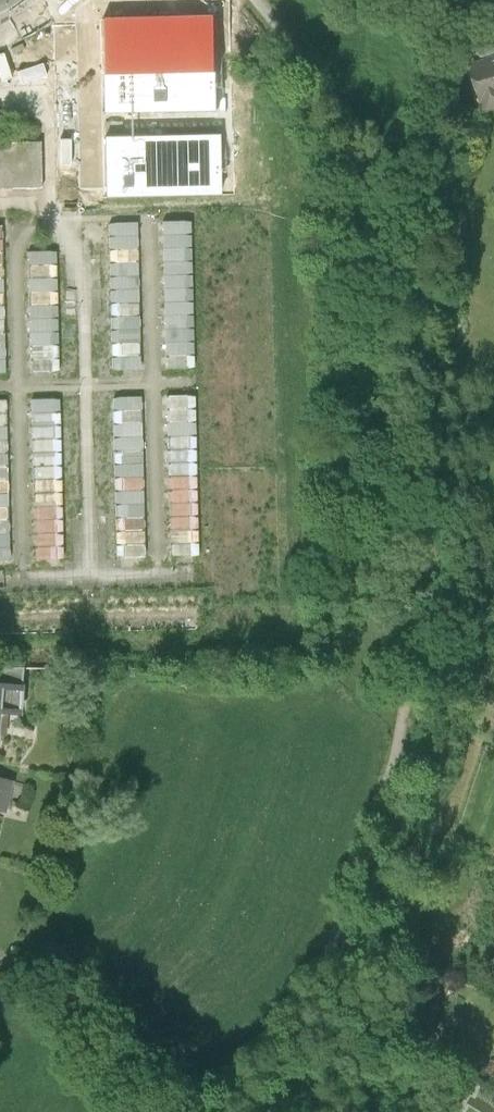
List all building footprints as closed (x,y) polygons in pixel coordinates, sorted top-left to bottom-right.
[(86,7),(89,89),(106,88),(105,72),(217,69),(215,3),(206,3),(183,4),(154,5),(127,6),(99,6),(86,7)] [(472,67),(486,109),(493,106),(493,60),(472,67)] [(89,89),(90,132),(218,128),(217,69),(105,72),(106,88),(89,89)] [(99,136),(101,195),(230,190),(228,131),(99,136)] [(0,141),(0,187),(45,185),(43,139),(0,141)] [(194,368),(190,221),(163,222),(166,369),(194,368)] [(140,371),(136,223),(109,224),(112,371),(140,371)] [(58,372),(55,252),(28,252),(30,373),(58,372)] [(199,556),(194,396),(167,396),(171,557),(199,556)] [(145,558),(140,398),(113,398),(117,558),(145,558)] [(64,559),(59,399),(32,400),(37,560),(64,559)] [(6,401),(0,401),(0,561),(10,561),(6,401)] [(2,740),(4,705),(25,707),(28,674),(0,672),(0,739),(2,740)] [(9,810),(17,775),(0,771),(0,808),(9,810)]
